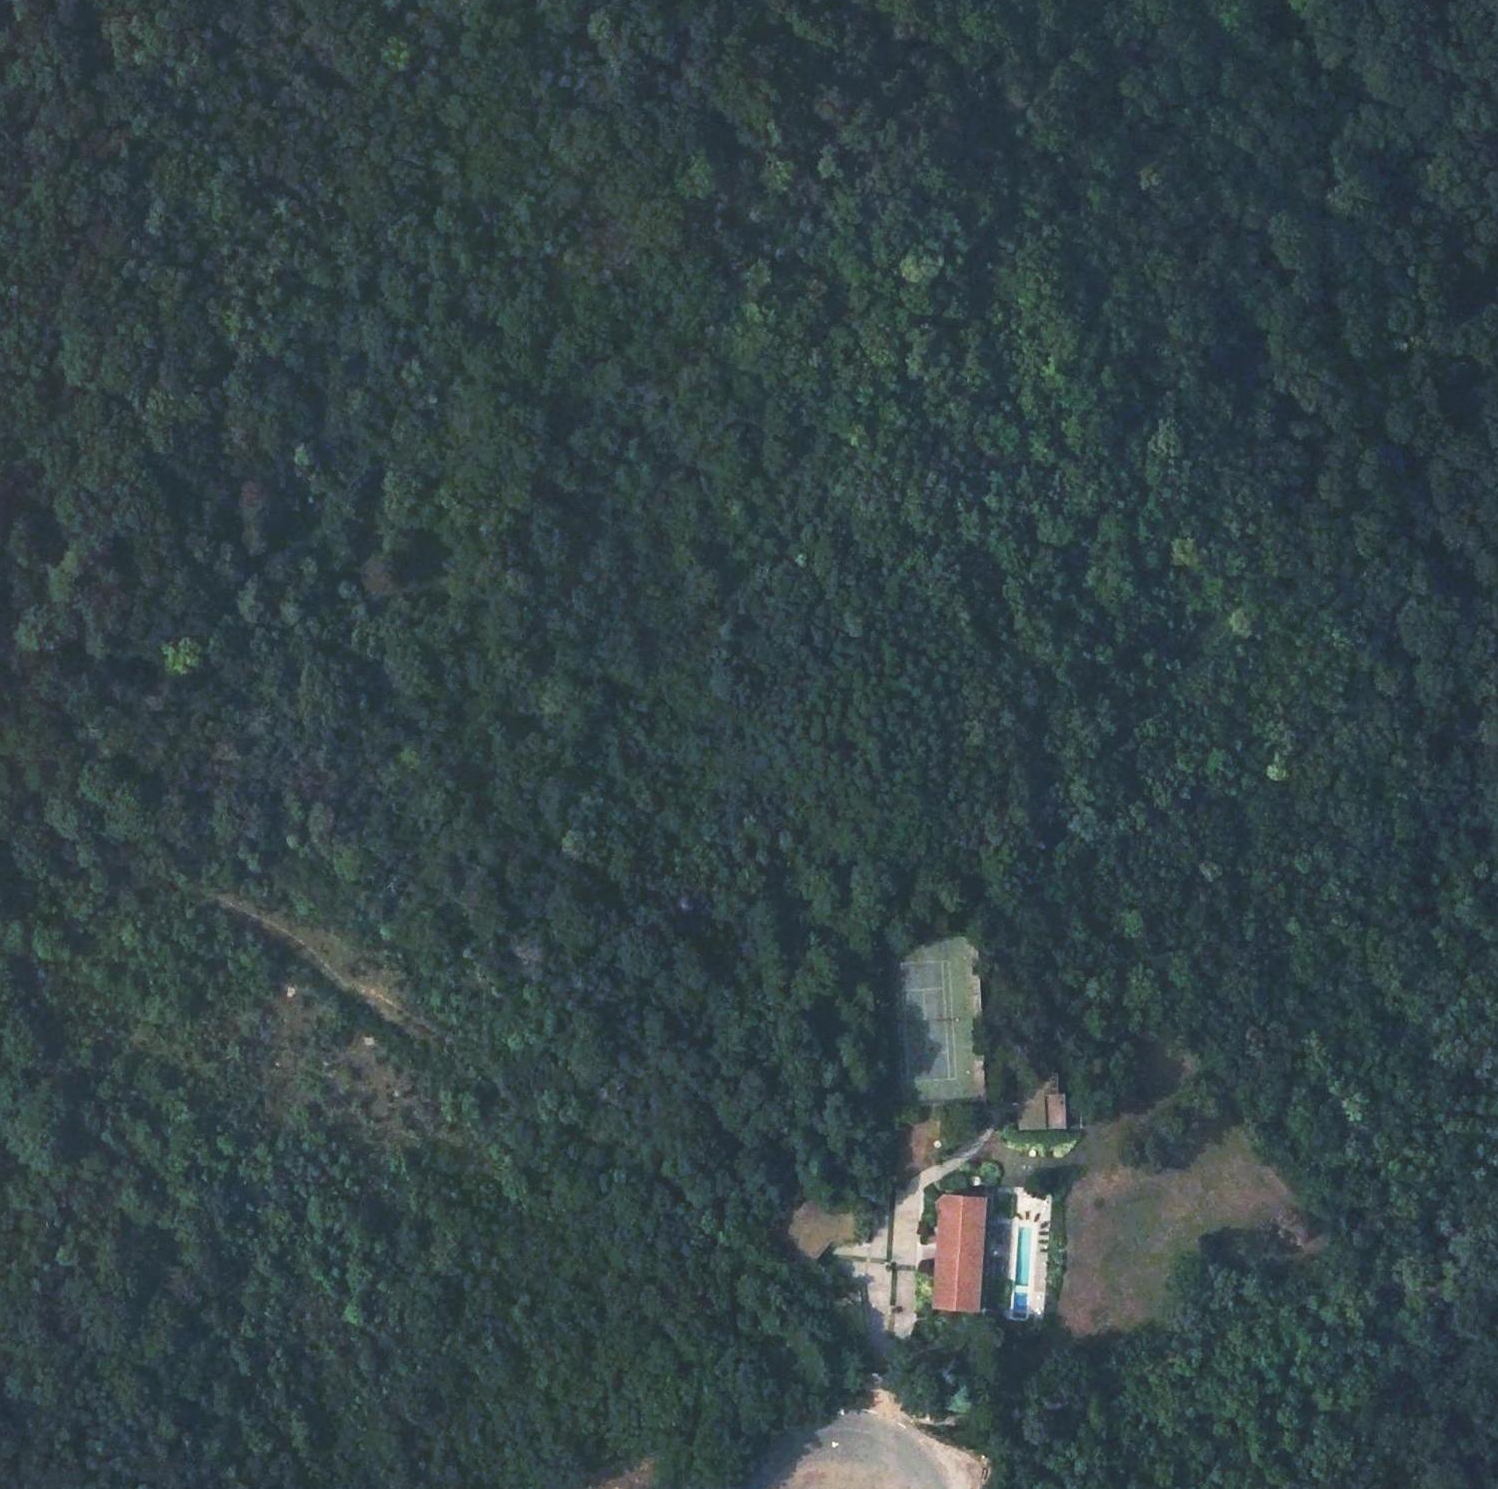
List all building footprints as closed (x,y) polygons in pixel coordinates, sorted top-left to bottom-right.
[(1017,1073),(1019,1129),(1067,1127),(1065,1093),(1059,1093),(1058,1071),(1017,1073)] [(934,1275),(932,1306),(976,1310),(979,1278),(969,1277),(970,1257),(978,1257),(982,1217),(984,1217),(985,1197),(944,1194),(937,1202),(940,1213),(937,1246),(941,1246),(938,1276),(934,1275)]
